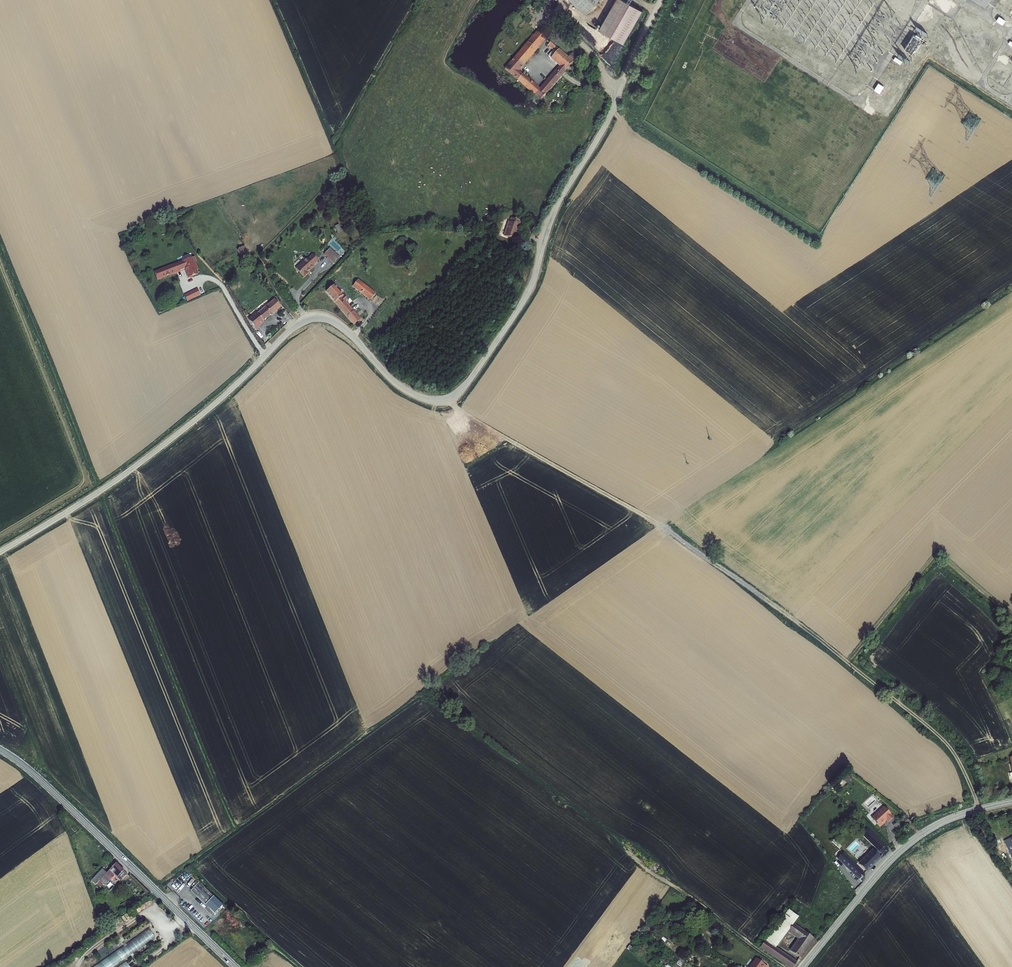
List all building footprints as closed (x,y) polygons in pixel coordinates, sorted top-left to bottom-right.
[(584,15),(598,0),(568,0),(584,15)] [(624,0),(615,0),(599,29),(624,43),(642,10),(624,0)] [(916,25),(922,29),(933,12),(927,8),(916,25)] [(1005,20),(998,16),(995,21),(1002,25),(1005,20)] [(536,33),(518,54),(513,49),(508,54),(514,59),(505,69),(540,100),(577,58),(572,54),(568,58),(550,43),(547,46),(553,51),(548,56),(560,66),(539,90),(519,71),(546,39),(536,33)] [(912,34),(904,51),(913,55),(921,38),(912,34)] [(884,85),(878,82),(874,89),(880,92),(884,85)] [(875,109),(866,104),(863,109),(872,114),(875,109)] [(510,219),(504,236),(515,240),(521,221),(512,218),(511,219),(510,219)] [(244,258),(250,255),(245,246),(239,249),(244,258)] [(330,260),(335,254),(329,248),(324,254),(330,260)] [(330,260),(333,263),(339,257),(335,254),(330,260)] [(307,259),(296,269),(303,277),(303,276),(304,277),(308,273),(307,272),(314,267),(313,265),(318,261),(313,255),(308,260),(307,259)] [(192,258),(154,273),(157,279),(185,268),(189,278),(198,274),(196,270),(198,269),(195,261),(193,262),(192,258)] [(375,294),(357,280),(353,286),(371,300),(375,294)] [(334,285),(326,292),(354,325),(360,320),(345,303),(348,300),(343,295),(342,295),(334,285)] [(197,289),(184,296),(187,301),(200,295),(197,289)] [(253,317),(249,321),(255,328),(281,307),(275,299),(257,314),(256,313),(252,316),(253,317)] [(285,311),(280,315),(287,323),(292,319),(285,311)] [(879,824),(877,825),(880,828),(885,823),(887,821),(888,823),(894,817),(892,815),(892,816),(884,806),(872,817),(879,824)] [(861,835),(883,856),(885,854),(887,852),(889,849),(868,828),(861,835)] [(1011,839),(1004,842),(1011,861),(1011,842),(1011,839)] [(858,864),(867,873),(882,858),(873,850),(858,864)] [(854,855),(859,860),(864,855),(861,852),(859,853),(858,852),(854,855)] [(862,877),(865,874),(843,853),(837,859),(859,880),(862,877)] [(89,882),(93,886),(101,877),(105,881),(111,875),(115,878),(121,872),(114,864),(105,874),(101,870),(89,882)] [(189,892),(212,915),(220,906),(197,884),(189,892)] [(789,910),(760,949),(787,966),(794,966),(797,963),(776,948),(788,933),(797,939),(789,951),(801,959),(815,939),(804,932),(804,931),(794,924),(799,917),(789,910)] [(149,928),(113,954),(119,962),(155,937),(149,928)] [(768,966),(756,957),(749,966),(767,966),(768,966)]
